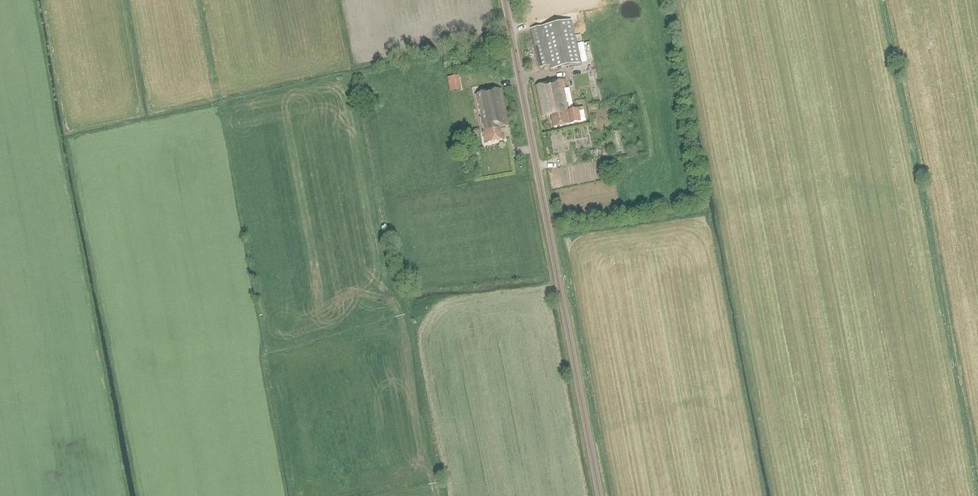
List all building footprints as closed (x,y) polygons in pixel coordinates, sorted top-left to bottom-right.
[(576,46),(571,21),(532,29),(540,68),(551,65),(552,69),(580,64),(578,54),(584,53),(582,45),(576,46)] [(458,76),(447,78),(450,92),(461,90),(458,76)] [(554,128),(581,122),(578,109),(569,111),(563,81),(536,86),(542,117),(551,116),(554,128)] [(500,128),(508,127),(501,90),(476,95),(479,114),(481,114),(481,117),(480,117),(482,125),(483,124),(484,131),(483,132),(485,143),(502,140),(500,128)] [(620,129),(612,131),(618,151),(626,149),(620,129)]
